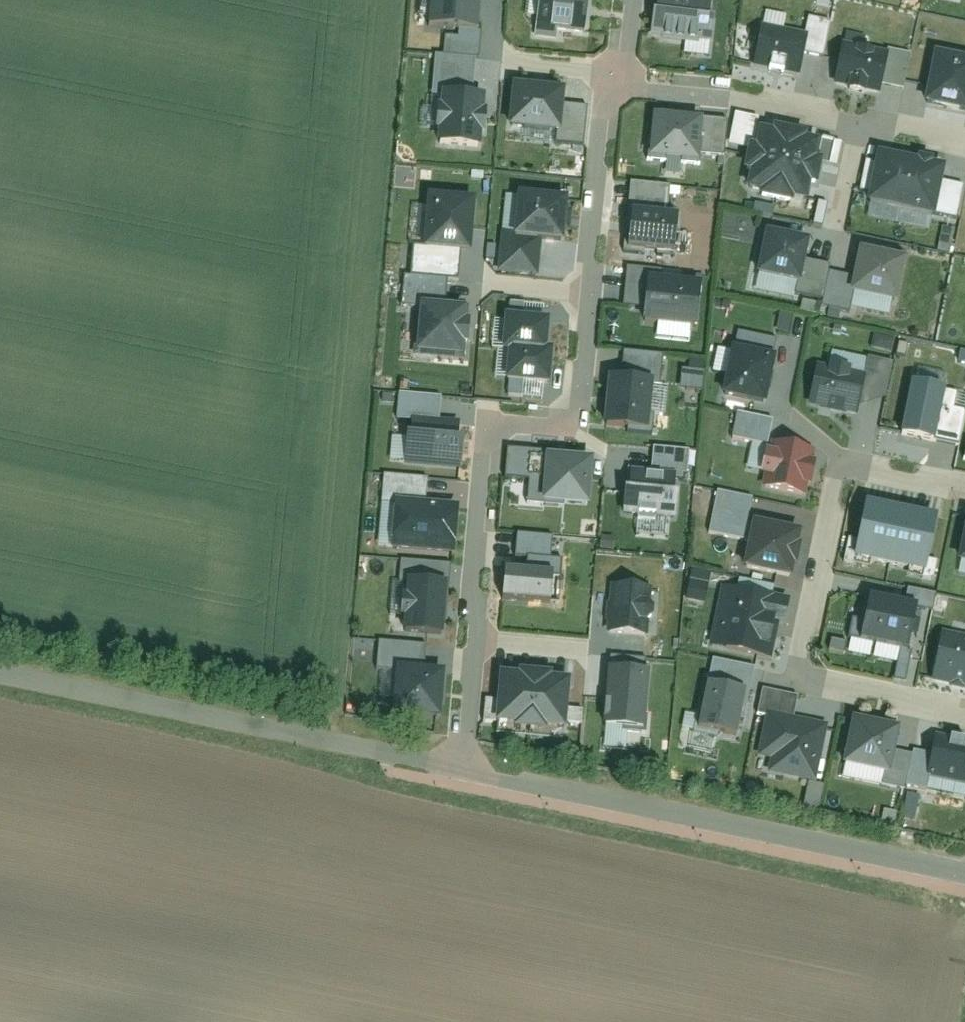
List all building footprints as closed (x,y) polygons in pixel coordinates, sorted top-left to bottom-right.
[(484,0),(431,0),(428,40),(481,44),(484,0)] [(537,36),(591,40),(594,0),(540,0),(537,36)] [(660,0),(642,0),(636,42),(696,51),(702,6),(660,0)] [(817,29),(766,21),(760,65),(811,72),(817,29)] [(900,48),(848,39),(840,79),(892,89),(900,48)] [(944,50),(934,101),(964,107),(964,54),(944,50)] [(440,155),(486,158),(489,107),(474,106),(477,66),(437,63),(432,133),(442,133),(440,155)] [(558,92),(506,86),(500,132),(553,138),(558,92)] [(725,162),(729,125),(700,121),(700,128),(658,124),(653,166),(699,171),(701,160),(725,162)] [(831,143),(761,130),(752,178),(823,191),(831,143)] [(953,164),(885,149),(875,196),(943,211),(953,164)] [(672,188),(633,185),(627,256),(678,262),(681,217),(672,213),(672,188)] [(572,204),(504,197),(495,278),(539,282),(543,250),(567,252),(572,204)] [(750,214),(766,216),(768,201),(752,200),(750,214)] [(475,264),(480,206),(434,202),(429,252),(414,251),(411,281),(459,285),(461,263),(475,264)] [(809,242),(765,235),(758,278),(801,286),(809,242)] [(911,261),(861,252),(854,296),(904,305),(911,261)] [(698,337),(703,291),(664,287),(665,274),(628,271),(624,309),(648,312),(646,332),(698,337)] [(471,316),(423,311),(418,362),(466,367),(471,316)] [(558,327),(507,323),(501,399),(552,403),(558,327)] [(779,343),(735,334),(722,397),(767,406),(779,343)] [(622,388),(612,387),(607,435),(651,439),(656,392),(662,392),(665,359),(625,355),(622,388)] [(685,370),(676,370),(676,389),(699,390),(700,361),(686,360),(685,370)] [(876,370),(821,362),(815,402),(870,411),(876,370)] [(955,376),(918,371),(909,435),(946,440),(955,376)] [(446,400),(399,396),(397,425),(411,426),(408,466),(460,469),(463,427),(444,425),(446,400)] [(810,505),(819,456),(771,447),(775,425),(737,418),(733,443),(766,449),(757,495),(810,505)] [(531,511),(592,515),(596,456),(536,452),(531,511)] [(651,474),(628,472),(625,523),(678,526),(679,483),(688,482),(690,455),(653,452),(651,474)] [(461,512),(398,506),(393,557),(456,564),(461,512)] [(935,522),(866,509),(856,558),(926,572),(935,522)] [(817,521),(757,512),(751,560),(811,568),(817,521)] [(504,606),(556,610),(562,539),(509,535),(504,606)] [(612,587),(606,641),(648,645),(654,591),(612,587)] [(407,642),(447,645),(451,592),(411,589),(407,642)] [(917,603),(859,592),(849,646),(907,657),(917,603)] [(786,617),(742,611),(737,650),(781,656),(786,617)] [(936,628),(925,679),(964,688),(964,635),(936,628)] [(653,665),(610,661),(604,733),(646,736),(653,665)] [(440,722),(445,678),(399,673),(394,718),(440,722)] [(568,684),(502,677),(496,736),(562,742),(568,684)] [(756,687),(718,680),(708,730),(746,737),(756,687)] [(840,721),(780,711),(773,754),(794,758),(833,764),(840,721)] [(902,735),(854,723),(843,770),(890,781),(902,735)] [(929,734),(914,792),(964,805),(964,743),(929,734)] [(830,782),(833,764),(794,758),(791,776),(830,782)] [(812,813),(815,786),(801,784),(798,811),(812,813)]
